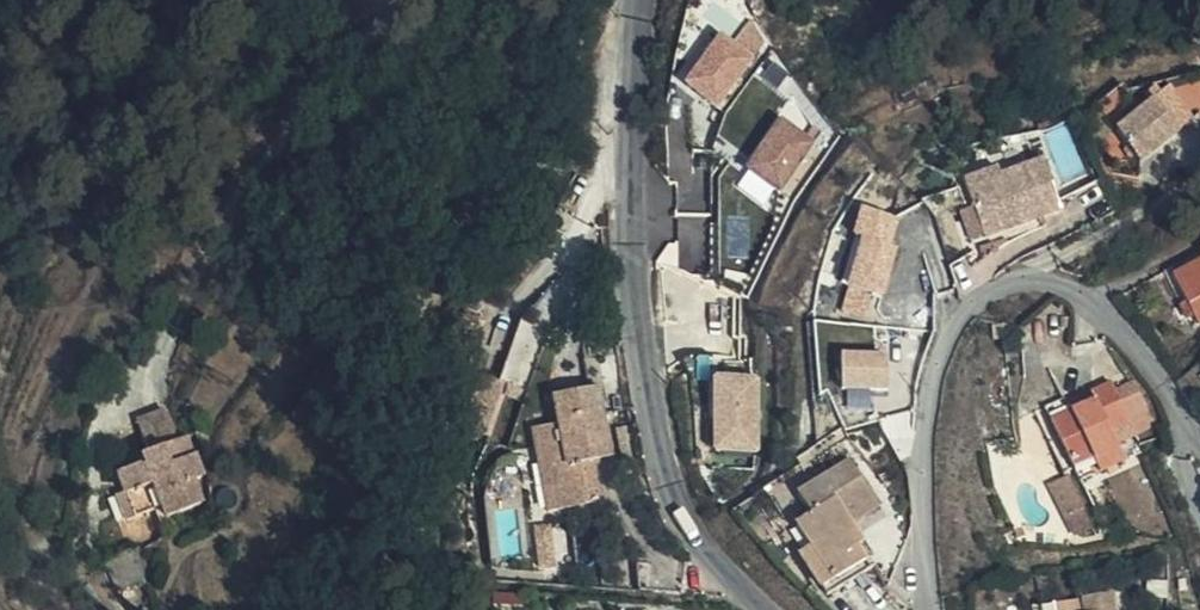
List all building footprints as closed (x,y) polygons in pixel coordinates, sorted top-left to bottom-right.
[(684,84),(717,112),(776,41),(751,21),(732,43),(723,36),(684,84)] [(1156,95),(1146,102),(1164,125),(1174,116),(1156,95)] [(1141,96),(1121,112),(1102,128),(1127,159),(1161,132),(1167,138),(1182,125),(1174,116),(1164,125),(1146,102),(1141,96)] [(1102,128),(1121,112),(1115,104),(1096,120),(1102,128)] [(738,186),(773,208),(818,137),(783,115),(738,186)] [(991,181),(956,195),(962,211),(975,243),(977,245),(1053,213),(1033,164),(991,181)] [(956,195),(991,181),(988,172),(952,187),(956,195)] [(842,285),(883,297),(905,222),(865,210),(842,285)] [(963,247),(975,243),(962,211),(949,216),(963,247)] [(682,234),(677,261),(700,266),(705,239),(682,234)] [(1182,283),(1199,313),(1199,272),(1182,283)] [(841,355),(842,394),(890,394),(890,355),(841,355)] [(495,434),(503,378),(477,374),(469,430),(495,434)] [(761,374),(713,375),(715,453),(763,452),(761,374)] [(578,498),(561,501),(566,524),(618,512),(609,471),(608,462),(624,459),(611,399),(567,408),(573,437),(548,443),(556,482),(574,480),(578,498)] [(1076,418),(1081,434),(1093,475),(1110,470),(1114,484),(1138,476),(1129,447),(1149,442),(1144,426),(1138,405),(1118,410),(1121,421),(1100,426),(1097,415),(1096,413),(1076,418)] [(1121,421),(1118,410),(1097,415),(1100,426),(1121,421)] [(194,453),(182,423),(153,435),(164,464),(159,467),(162,476),(156,478),(155,476),(132,486),(139,506),(134,507),(146,533),(179,519),(184,530),(217,517),(208,493),(217,489),(208,468),(185,476),(180,460),(194,453)] [(608,462),(609,471),(626,468),(624,459),(608,462)] [(861,493),(882,491),(871,475),(819,509),(825,517),(824,511),(829,504),(844,499),(861,493)] [(556,482),(561,501),(578,498),(574,480),(556,482)] [(1088,484),(1069,489),(1082,541),(1101,537),(1088,484)] [(889,501),(882,491),(861,493),(844,499),(829,504),(824,511),(825,517),(831,527),(826,531),(828,537),(835,560),(844,584),(847,594),(852,607),(861,601),(859,592),(856,582),(851,561),(842,529),(842,513),(849,508),(866,504),(884,501),(889,501)] [(899,517),(889,501),(884,501),(866,504),(849,508),(842,513),(842,529),(851,561),(856,582),(886,574),(877,560),(882,555),(877,546),(871,550),(866,541),(871,536),(899,517)] [(822,568),(834,587),(844,584),(835,560),(828,537),(826,531),(817,537),(833,560),(822,568)] [(871,550),(877,546),(871,536),(866,541),(871,550)] [(576,581),(570,543),(554,545),(561,583),(576,581)] [(859,592),(861,601),(891,581),(886,574),(856,582),(859,592)] [(852,607),(847,594),(844,584),(834,587),(848,609),(852,607)]
